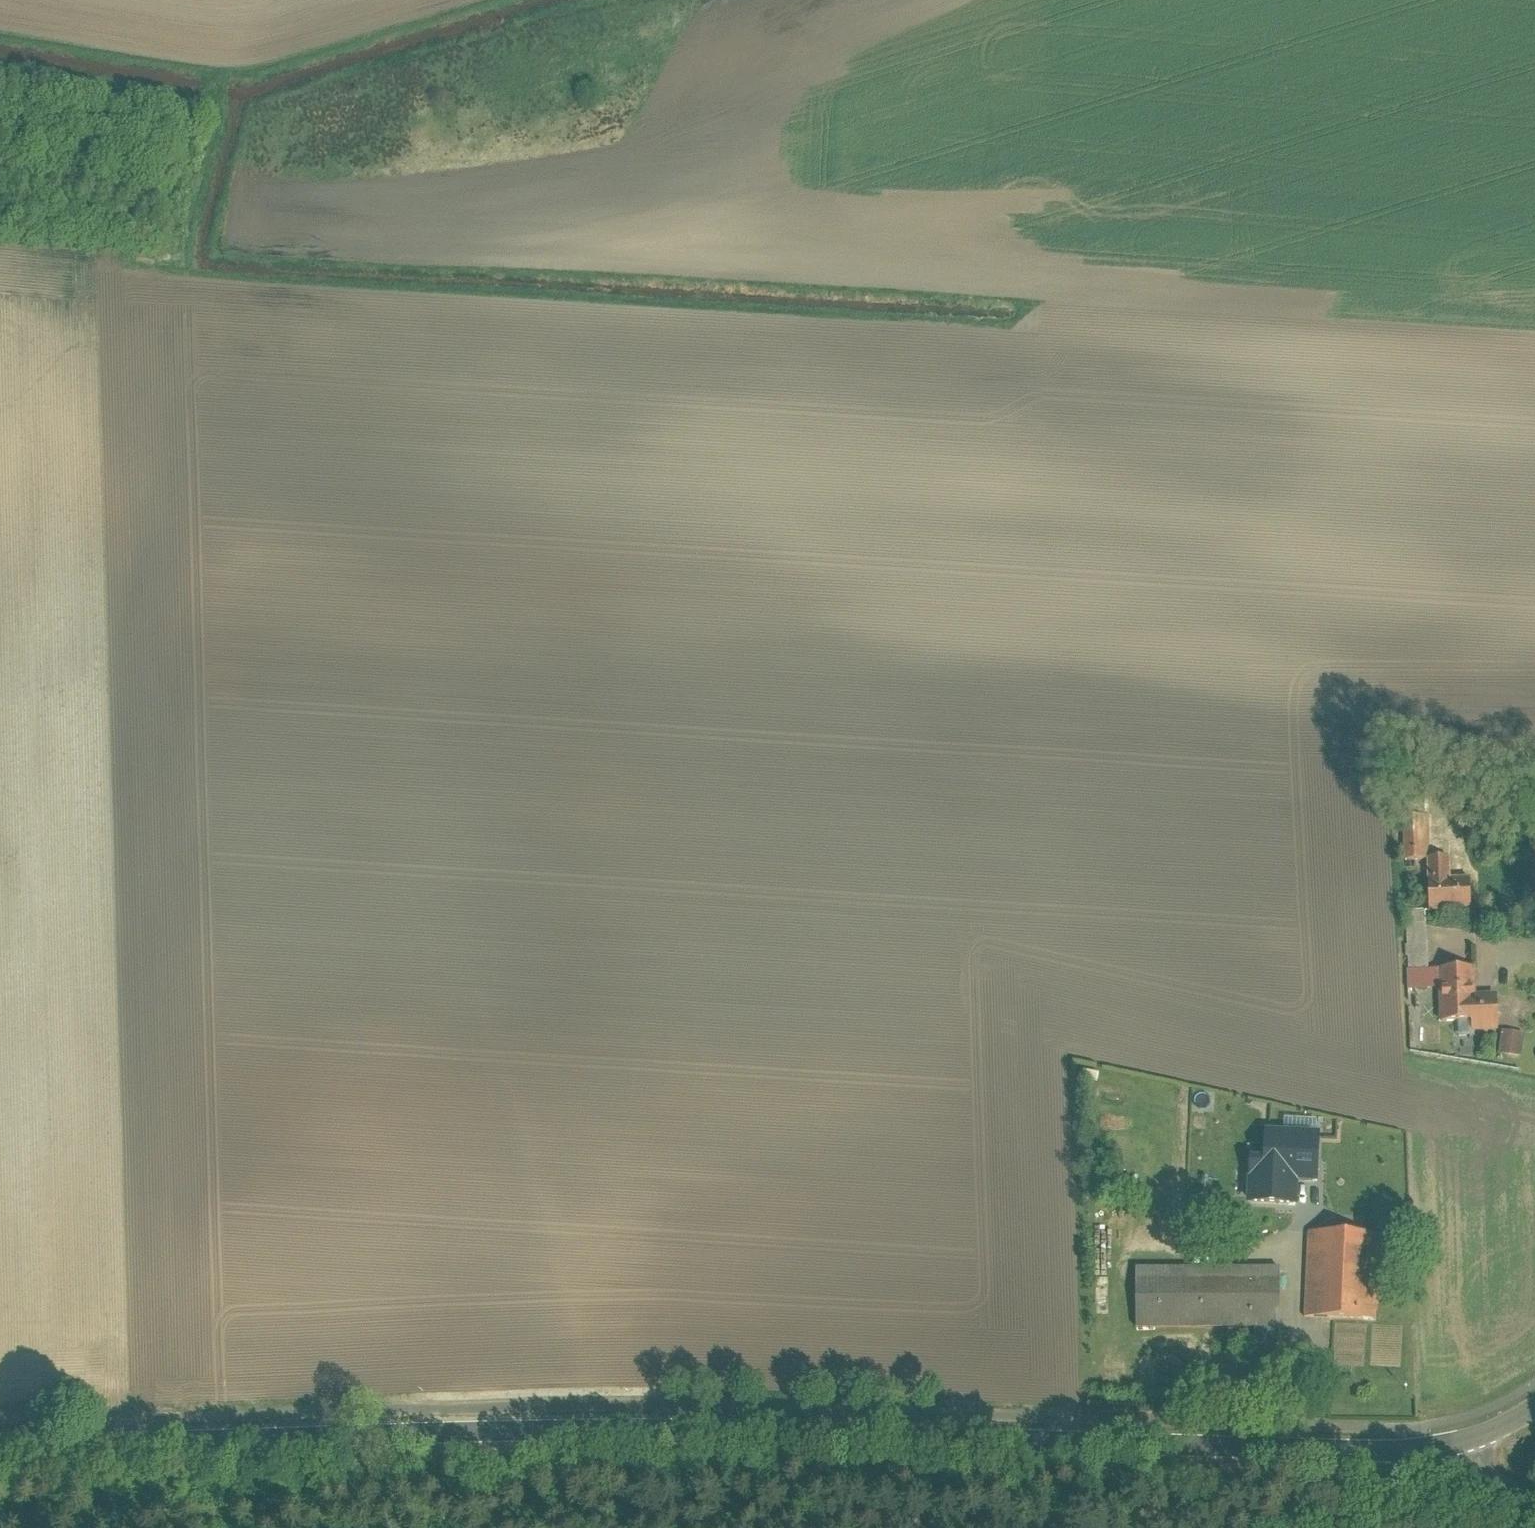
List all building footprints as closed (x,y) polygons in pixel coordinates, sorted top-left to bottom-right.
[(1427,912),(1472,912),(1472,877),(1452,877),(1452,855),(1427,855),(1427,817),(1401,816),(1401,862),(1427,862),(1427,912)] [(1475,966),(1427,967),(1426,911),(1403,911),(1404,978),(1426,977),(1426,988),(1439,988),(1440,1022),(1468,1021),(1468,1030),(1497,1030),(1497,994),(1475,994),(1475,966)] [(1498,1056),(1521,1058),(1523,1027),(1500,1025),(1498,1056)] [(1317,1181),(1319,1130),(1263,1128),(1262,1155),(1248,1154),(1247,1205),(1297,1206),(1297,1181),(1317,1181)] [(1311,1230),(1307,1309),(1307,1315),(1377,1318),(1381,1233),(1311,1230)] [(1138,1269),(1138,1332),(1260,1331),(1260,1350),(1288,1350),(1287,1268),(1138,1269)]
